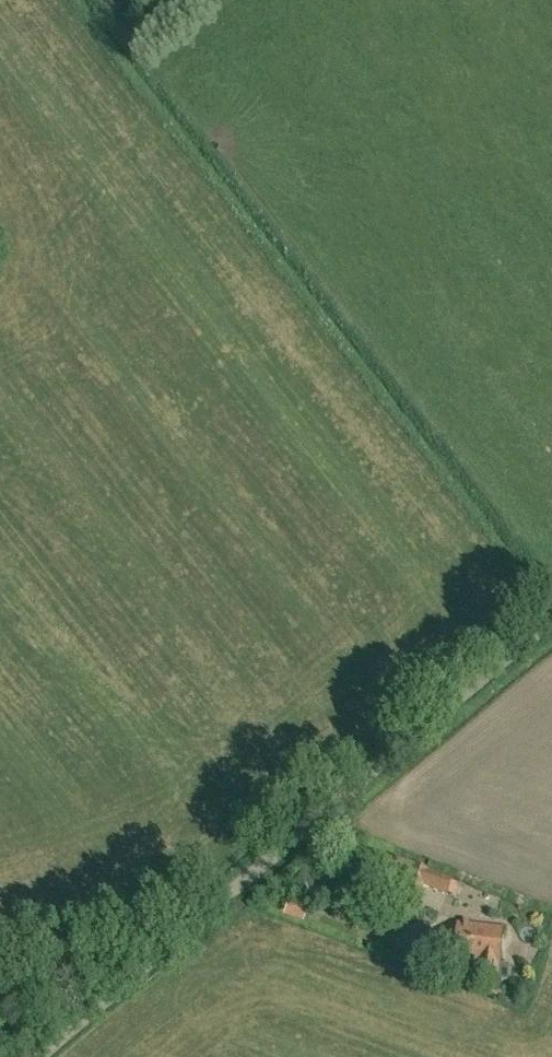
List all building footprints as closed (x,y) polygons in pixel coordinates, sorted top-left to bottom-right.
[(394,858),(389,872),(401,876),(394,893),(416,901),(423,885),(444,893),(449,880),(394,858)] [(311,904),(290,896),(283,914),(304,922),(311,904)] [(509,963),(501,962),(505,927),(458,922),(454,958),(478,961),(477,975),(498,977),(498,978),(508,979),(509,963)]
